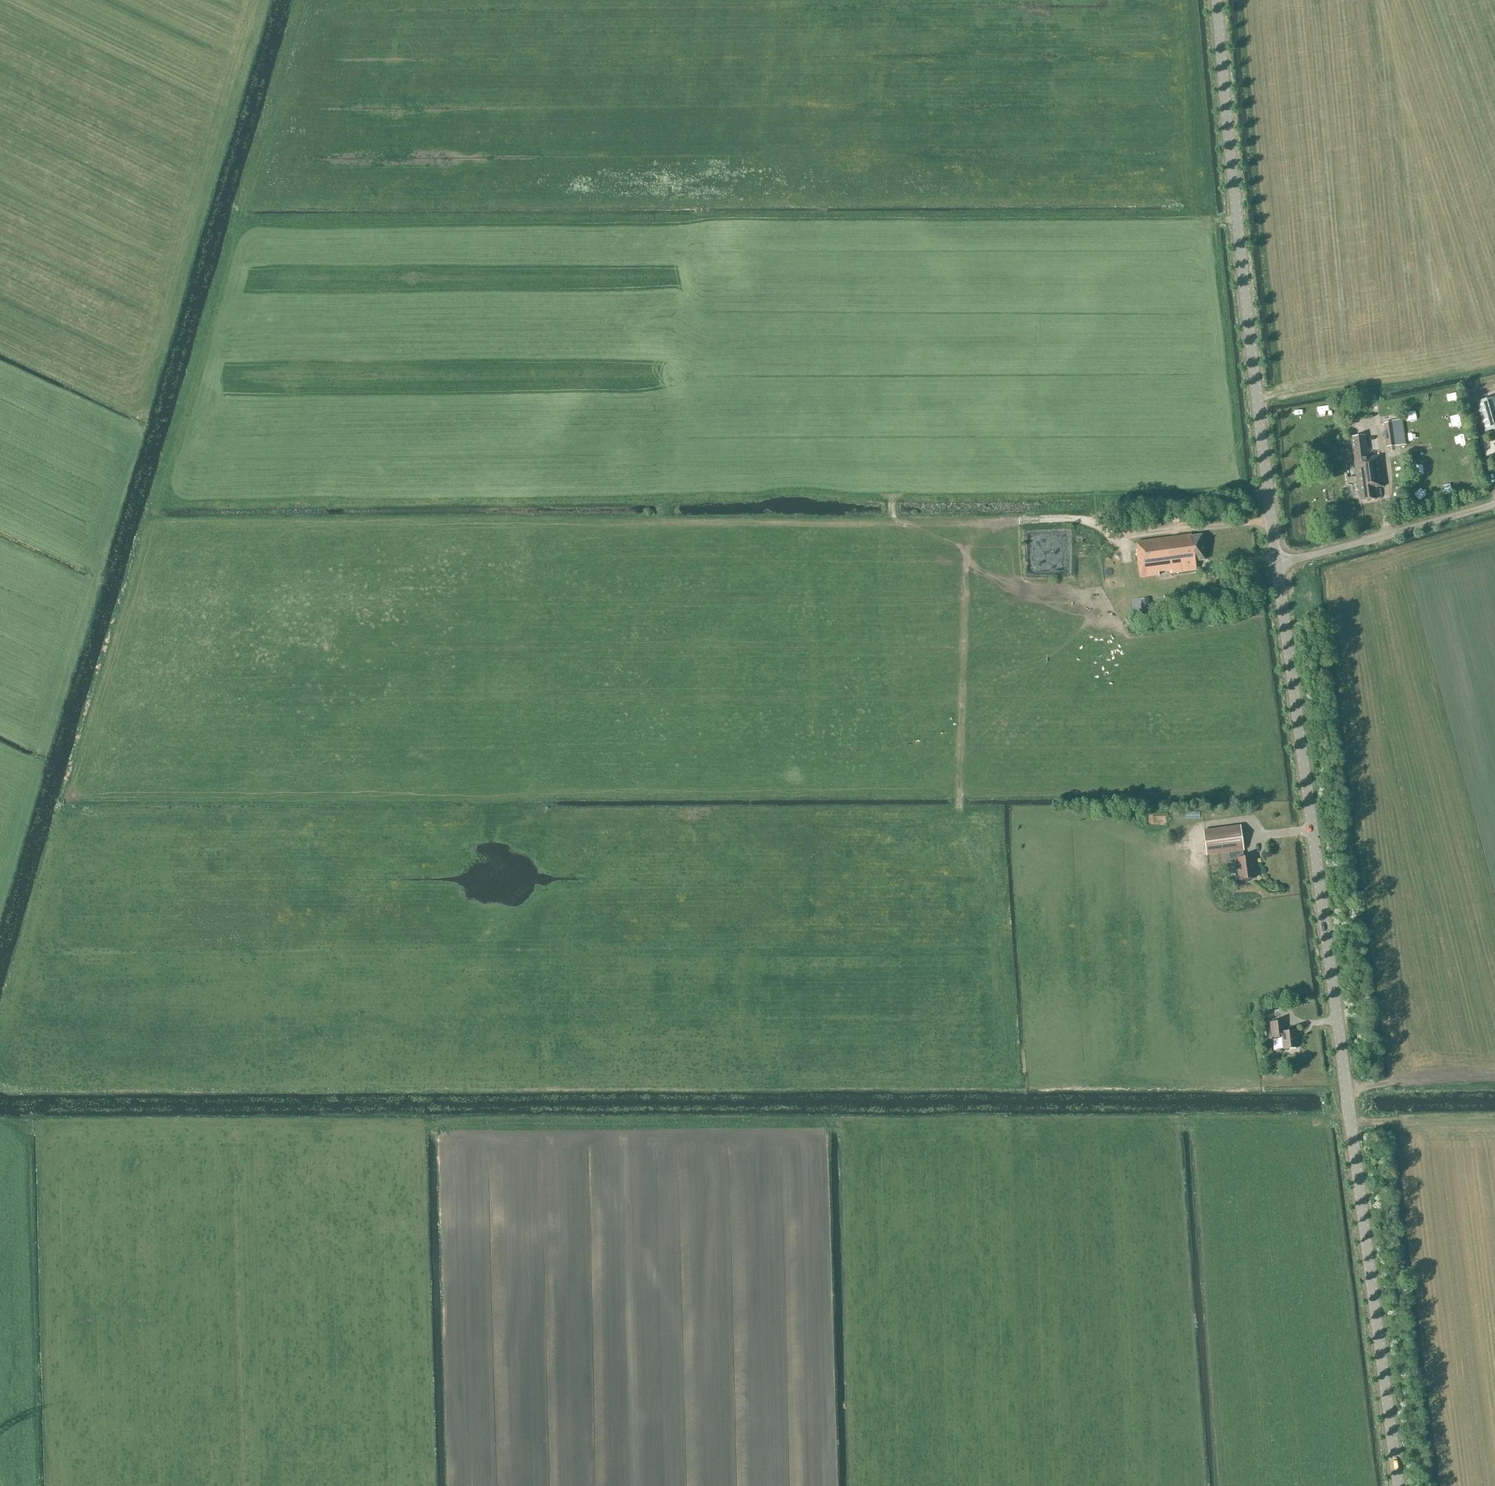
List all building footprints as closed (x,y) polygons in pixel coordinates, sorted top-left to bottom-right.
[(1477,403),(1485,431),(1494,429),(1494,397),(1477,403)] [(1402,421),(1384,424),(1387,447),(1405,444),(1402,421)] [(1367,457),(1364,435),(1349,437),(1357,491),(1359,491),(1360,502),(1377,499),(1376,488),(1384,487),(1379,456),(1367,457)] [(1191,535),(1136,542),(1137,551),(1136,551),(1140,578),(1159,575),(1157,558),(1169,556),(1171,574),(1196,570),(1195,562),(1205,560),(1202,535),(1191,536),(1191,535)] [(1229,859),(1236,858),(1239,880),(1256,877),(1254,866),(1255,866),(1254,856),(1244,857),(1243,851),(1240,826),(1203,831),(1207,855),(1228,852),(1229,859)] [(1297,1047),(1295,1031),(1284,1032),(1282,1021),(1271,1022),(1273,1039),(1282,1038),(1283,1049),(1297,1047)]
